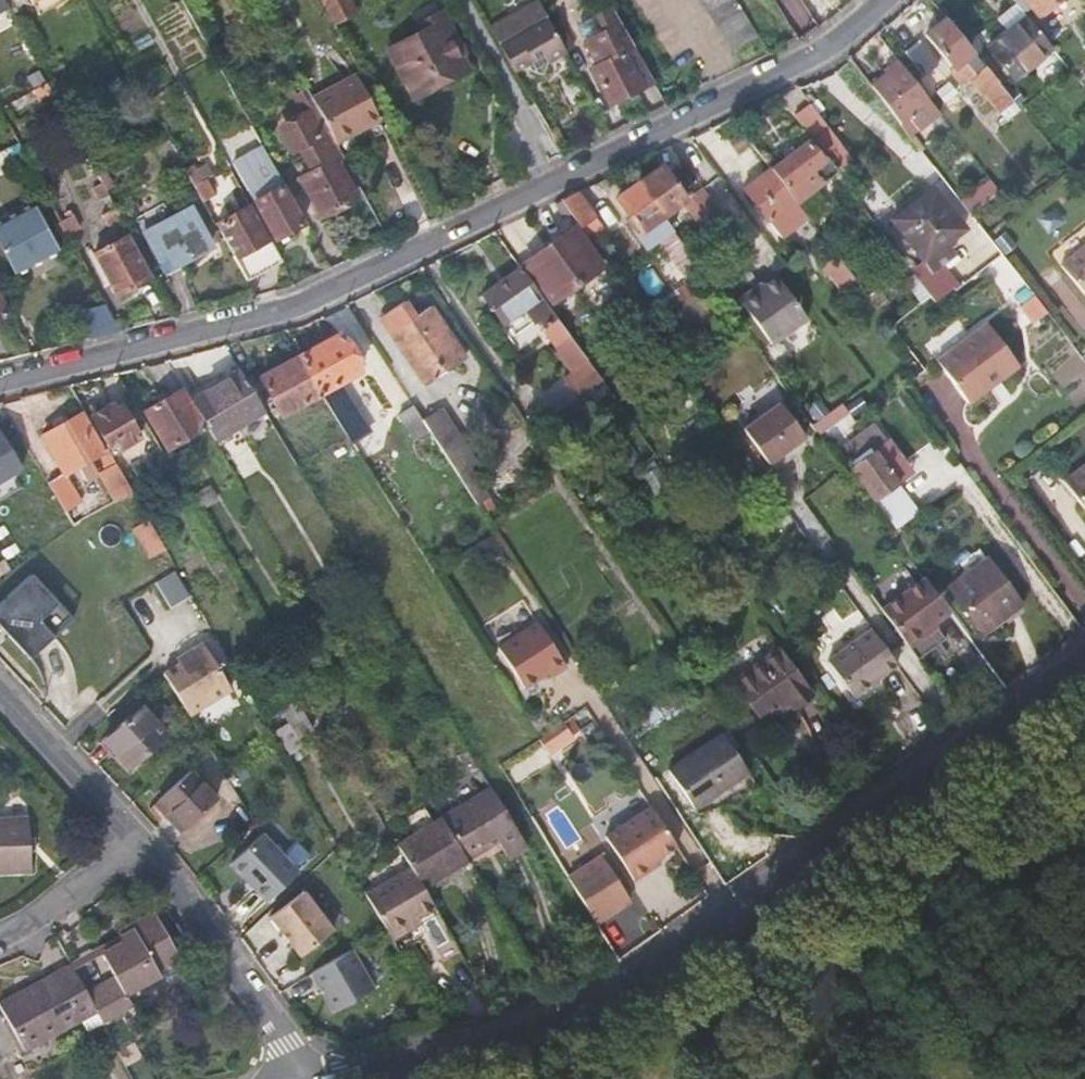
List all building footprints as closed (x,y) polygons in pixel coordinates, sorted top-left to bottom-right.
[(9,7),(6,0),(0,0),(0,12),(9,7)] [(354,10),(349,0),(322,0),(333,21),(354,10)] [(514,70),(526,63),(530,70),(543,74),(546,62),(565,52),(538,0),(490,27),(514,70)] [(733,51),(757,35),(737,0),(701,0),(733,51)] [(1021,12),(1028,6),(1037,16),(1056,0),(1011,0),(1013,2),(1021,12)] [(1006,31),(1024,16),(1021,12),(1013,2),(995,18),(1006,31)] [(633,46),(610,6),(595,14),(603,30),(584,40),(595,64),(591,67),(609,103),(653,82),(653,80),(638,55),(633,46)] [(420,33),(389,50),(412,95),(465,68),(446,32),(450,30),(441,12),(416,26),(420,33)] [(1000,114),(1015,103),(946,18),(941,12),(933,18),(937,24),(925,34),(953,68),(959,63),(970,77),(1000,114)] [(1013,79),(1051,48),(1024,16),(1006,31),(987,47),(1013,79)] [(919,40),(903,51),(922,76),(937,65),(919,40)] [(953,68),(949,71),(960,85),(970,77),(959,63),(953,68)] [(871,86),(900,123),(907,117),(917,130),(939,113),(900,64),(871,86)] [(570,108),(589,98),(576,74),(557,84),(570,108)] [(316,107),(336,142),(354,132),(352,129),(361,124),(363,127),(379,119),(355,75),(312,98),(316,107)] [(52,92),(47,82),(24,94),(30,104),(52,92)] [(296,95),(305,113),(316,107),(312,98),(307,89),(296,95)] [(838,163),(848,155),(810,104),(795,115),(808,133),(811,132),(821,146),(826,148),(838,163)] [(343,157),(316,107),(305,113),(287,122),(282,130),(289,145),(299,147),(312,171),(300,177),(319,214),(355,196),(336,160),(343,157)] [(771,169),(796,202),(837,171),(826,157),(822,160),(808,141),(771,169)] [(14,160),(25,155),(19,142),(6,148),(14,160)] [(262,146),(232,163),(274,239),(303,223),(282,185),(283,185),(262,146)] [(185,168),(202,200),(213,194),(205,179),(213,174),(206,162),(196,168),(193,163),(185,168)] [(679,203),(692,194),(672,166),(664,172),(660,166),(638,182),(662,216),(679,203)] [(781,237),(807,217),(796,202),(771,169),(744,189),(781,237)] [(659,241),(673,231),(662,216),(638,182),(616,198),(640,231),(636,234),(647,249),(659,241)] [(701,187),(692,194),(708,215),(717,209),(701,187)] [(933,188),(892,219),(924,260),(946,243),(964,229),(933,188)] [(605,230),(577,191),(560,199),(591,241),(605,230)] [(692,194),(679,203),(705,239),(728,223),(717,209),(708,215),(692,194)] [(246,279),(266,268),(263,261),(277,253),(268,238),(267,239),(248,205),(215,223),(246,279)] [(14,272),(57,249),(34,206),(0,224),(0,246),(14,272)] [(121,218),(115,206),(101,214),(107,225),(121,218)] [(191,206),(143,232),(166,275),(198,257),(196,252),(211,244),(191,206)] [(79,227),(69,209),(64,212),(66,217),(60,220),(68,234),(79,227)] [(575,228),(524,263),(551,301),(601,265),(575,228)] [(673,231),(659,241),(664,248),(678,238),(673,231)] [(126,235),(93,253),(116,295),(150,278),(126,235)] [(688,281),(702,271),(678,238),(664,248),(688,281)] [(954,253),(946,243),(924,260),(932,270),(954,253)] [(1061,265),(1084,295),(1084,246),(1061,265)] [(280,260),(277,253),(263,261),(266,268),(280,260)] [(860,287),(837,255),(822,266),(846,298),(860,287)] [(924,260),(910,269),(930,295),(943,285),(932,270),(924,260)] [(582,395),(603,381),(520,266),(481,295),(509,333),(532,317),(535,321),(540,317),(546,326),(544,328),(574,370),(567,375),(582,395)] [(771,344),(807,318),(776,276),(741,302),(771,344)] [(943,285),(930,295),(935,302),(953,287),(948,281),(943,285)] [(120,331),(102,298),(84,306),(98,336),(120,331)] [(403,301),(379,317),(425,385),(465,358),(429,305),(414,316),(403,301)] [(986,322),(937,361),(966,396),(973,397),(987,386),(999,377),(1018,362),(986,322)] [(322,392),(348,435),(355,431),(352,427),(358,423),(333,386),(360,371),(357,366),(363,364),(355,349),(349,352),(339,334),(300,355),(322,392)] [(322,392),(300,355),(259,378),(280,415),(322,392)] [(191,400),(214,440),(263,410),(240,370),(191,400)] [(181,389),(144,411),(167,448),(203,426),(181,389)] [(819,433),(849,412),(841,402),(812,424),(819,433)] [(743,429),(768,464),(805,437),(780,403),(743,429)] [(121,405),(110,411),(107,406),(91,416),(117,463),(145,446),(121,405)] [(422,419),(413,405),(399,414),(414,439),(429,429),(422,419)] [(429,429),(458,474),(469,467),(477,463),(441,408),(422,419),(429,429)] [(98,454),(106,469),(115,463),(107,449),(103,451),(82,413),(68,420),(66,416),(61,416),(55,419),(52,424),(55,428),(41,436),(63,473),(47,482),(68,516),(76,512),(73,507),(82,502),(65,473),(77,465),(89,459),(98,454)] [(837,449),(849,465),(883,439),(871,423),(837,449)] [(25,467),(0,424),(0,481),(25,467)] [(887,440),(851,467),(874,499),(904,477),(901,472),(907,467),(887,440)] [(89,459),(77,465),(86,481),(97,474),(89,459)] [(100,472),(116,501),(117,500),(132,492),(115,463),(106,469),(100,472)] [(1064,481),(1084,509),(1084,464),(1064,481)] [(458,474),(477,505),(488,497),(469,467),(458,474)] [(656,467),(643,477),(656,495),(670,485),(656,467)] [(209,486),(190,498),(198,511),(217,499),(209,486)] [(132,492),(117,500),(128,519),(142,511),(132,492)] [(164,549),(147,519),(133,528),(150,557),(164,549)] [(968,574),(950,588),(982,631),(1020,603),(988,559),(979,548),(960,563),(968,574)] [(10,569),(3,559),(0,561),(0,575),(10,569)] [(76,616),(34,570),(0,601),(0,623),(31,657),(76,616)] [(170,603),(189,593),(177,570),(158,580),(170,603)] [(881,609),(907,644),(935,623),(950,612),(924,578),(881,609)] [(550,675),(565,665),(536,620),(497,645),(523,686),(547,670),(550,675)] [(898,664),(872,629),(828,661),(854,696),(898,664)] [(189,657),(163,673),(189,714),(231,689),(200,638),(183,648),(189,657)] [(778,648),(732,681),(763,723),(790,705),(792,707),(811,694),(778,648)] [(676,690),(628,726),(636,738),(686,702),(676,690)] [(288,723),(277,731),(291,752),(302,744),(299,739),(312,729),(295,700),(280,709),(288,723)] [(141,706),(103,738),(128,767),(165,734),(141,706)] [(563,721),(539,739),(548,753),(573,737),(563,721)] [(722,733),(668,770),(694,808),(748,771),(722,733)] [(474,759),(468,749),(457,755),(461,761),(463,762),(469,762),(474,759)] [(190,770),(158,799),(184,828),(216,798),(190,770)] [(442,819),(467,859),(497,842),(507,856),(526,845),(492,789),(442,819)] [(677,846),(651,806),(605,836),(634,880),(650,869),(647,865),(677,846)] [(0,819),(0,872),(30,871),(28,818),(0,819)] [(467,859),(442,819),(398,846),(411,868),(421,885),(467,859)] [(260,834),(229,863),(265,902),(297,872),(260,834)] [(569,870),(595,922),(633,903),(607,851),(569,870)] [(421,885),(411,868),(365,894),(391,939),(412,927),(410,922),(435,908),(421,885)] [(304,894),(270,918),(299,958),(332,934),(304,894)] [(179,958),(153,912),(129,925),(132,930),(99,948),(114,976),(86,992),(95,1010),(101,1021),(131,1005),(125,993),(159,975),(156,970),(179,958)] [(351,950),(313,971),(336,1010),(374,989),(351,950)] [(70,964),(22,990),(25,995),(18,998),(16,994),(0,1003),(0,1006),(8,1020),(25,1049),(95,1010),(86,992),(70,964)] [(313,971),(311,973),(333,1012),(336,1010),(313,971)] [(25,1049),(8,1020),(3,1022),(20,1051),(25,1049)] [(117,1050),(126,1066),(142,1057),(134,1041),(117,1050)]
